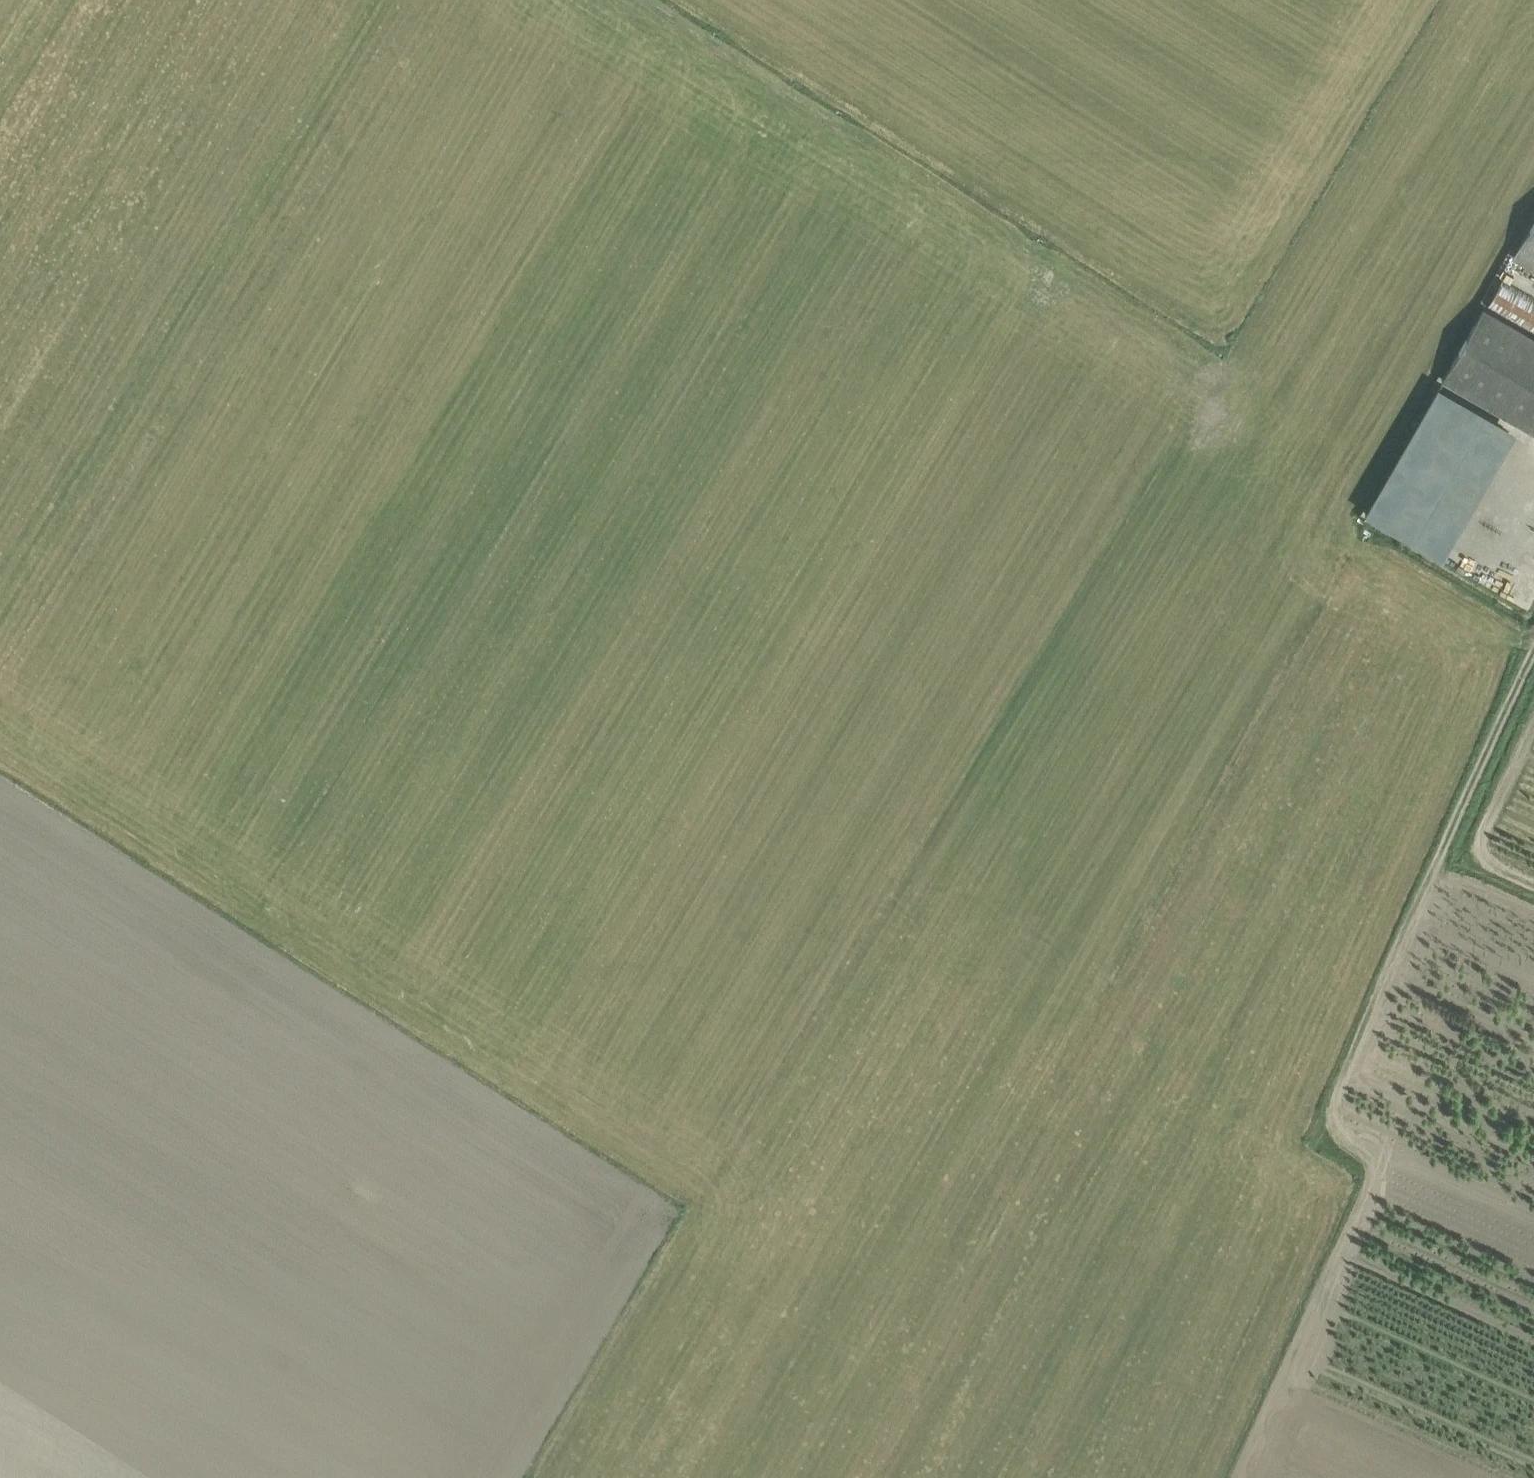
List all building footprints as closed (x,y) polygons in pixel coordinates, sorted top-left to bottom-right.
[(1513,257),(1533,269),(1533,221),(1513,257)] [(1502,279),(1486,306),(1533,334),(1533,298),(1502,279)] [(1442,379),(1533,432),(1533,337),(1483,307),(1442,379)] [(1454,444),(1452,464),(1474,466),(1476,446),(1454,444)] [(1533,596),(1533,567),(1518,604),(1529,608),(1533,596)]
